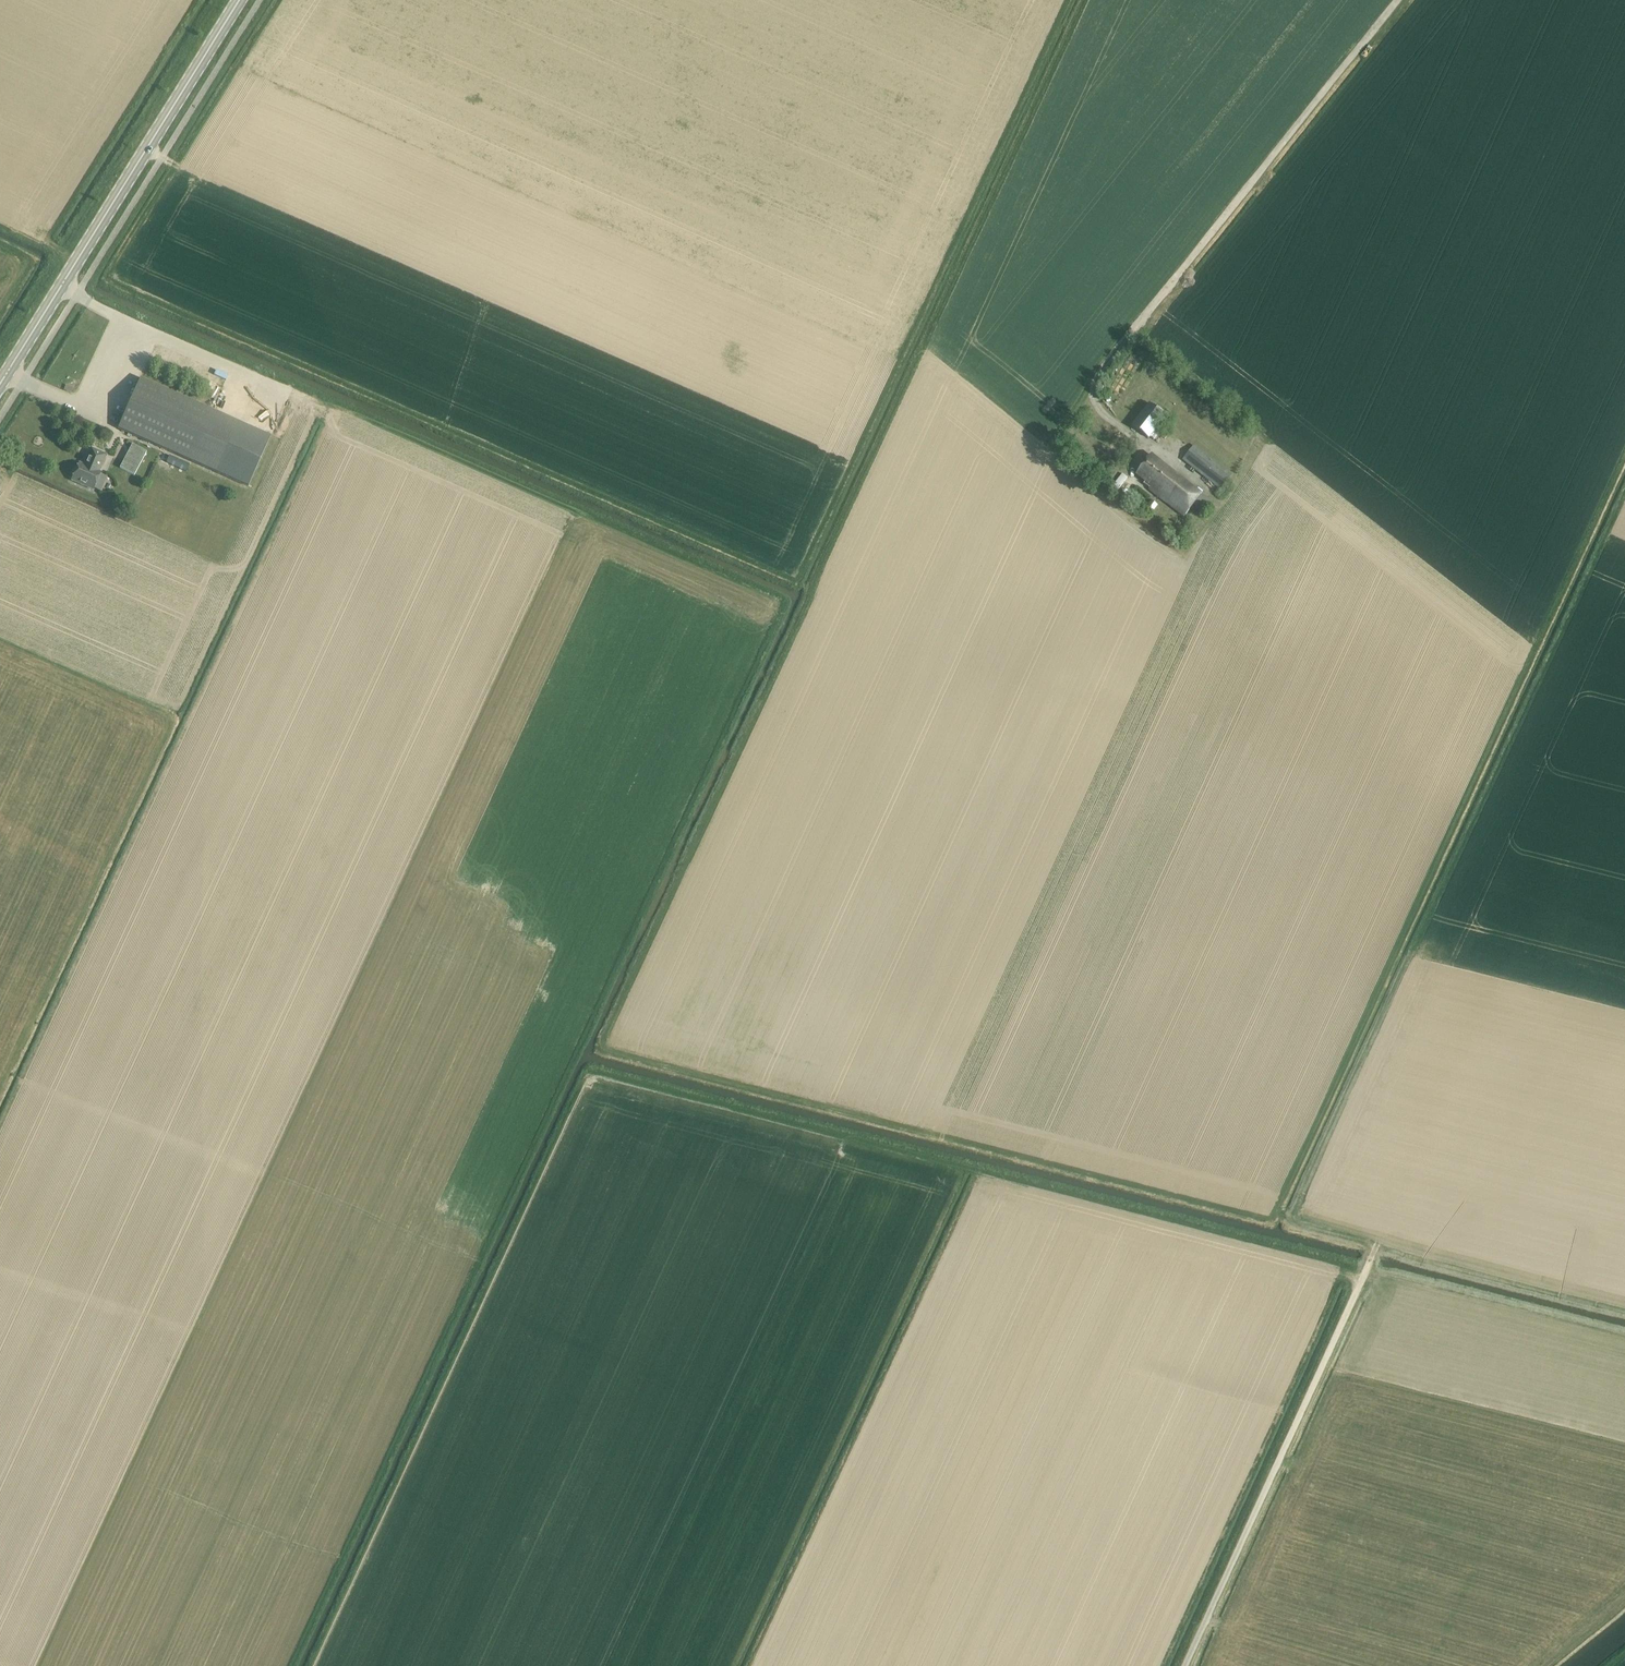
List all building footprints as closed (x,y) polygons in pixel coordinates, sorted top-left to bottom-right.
[(140,378),(118,428),(248,486),(271,436),(140,378)] [(1149,403),(1132,425),(1148,438),(1166,416),(1149,403)] [(1184,461),(1221,491),(1232,477),(1195,447),(1184,461)] [(79,463),(79,464),(72,480),(94,489),(101,472),(99,471),(106,455),(92,448),(84,465),(79,463)] [(1180,513),(1184,516),(1194,505),(1204,513),(1212,502),(1160,461),(1152,454),(1137,474),(1152,486),(1150,489),(1158,496),(1180,513)] [(170,455),(166,462),(186,471),(190,464),(170,455)] [(1147,509),(1152,513),(1158,506),(1153,502),(1147,509)]
